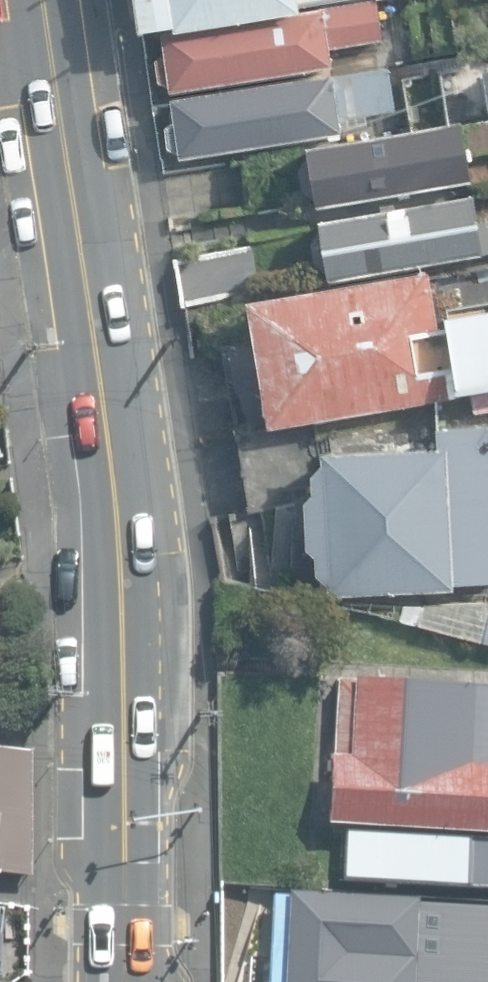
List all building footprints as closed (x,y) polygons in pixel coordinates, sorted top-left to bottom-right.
[(314,0),(142,0),(147,30),(314,0)] [(371,37),(366,5),(157,38),(159,50),(152,57),(155,83),(166,86),(167,93),(326,69),(322,45),(371,37)] [(385,108),(379,68),(170,101),(172,113),(165,120),(168,146),(179,149),(180,156),(339,132),(338,116),(385,108)] [(301,150),(303,162),(296,168),(300,190),(309,193),(311,205),(470,180),(467,157),(487,153),(487,121),(301,150)] [(487,251),(487,218),(480,219),(476,195),(317,220),(318,235),(310,240),(313,260),(322,263),(324,276),(487,251)] [(247,305),(269,429),(487,390),(487,308),(435,317),(427,273),(247,305)] [(318,454),(321,494),(304,495),(309,566),(331,564),(333,599),(487,588),(487,425),(429,429),(430,446),(318,454)] [(332,679),(325,824),(341,825),(339,876),(487,882),(487,686),(332,679)] [(27,866),(32,746),(0,742),(0,863),(27,866)] [(275,891),(271,981),(411,981),(415,899),(275,891)]
